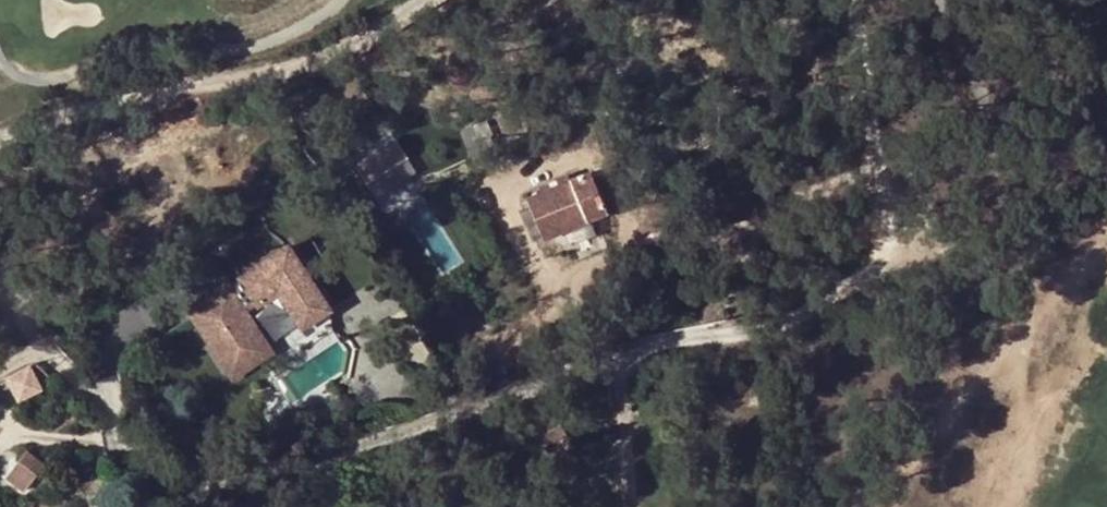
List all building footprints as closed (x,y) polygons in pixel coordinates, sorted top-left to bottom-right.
[(482,125),(459,133),(474,166),(497,155),(482,125)] [(383,152),(346,160),(349,175),(387,167),(383,152)] [(591,171),(527,198),(546,242),(610,214),(591,171)] [(187,309),(231,374),(268,349),(243,310),(276,288),(300,324),(326,307),(285,245),(187,309)] [(326,307),(300,324),(308,335),(333,318),(326,307)] [(276,360),(268,349),(231,374),(239,386),(276,360)] [(20,400),(50,390),(41,363),(11,374),(20,400)] [(315,391),(295,383),(287,405),(307,412),(315,391)] [(20,449),(13,458),(33,475),(42,463),(20,449)] [(33,475),(13,458),(4,471),(24,487),(33,475)]
